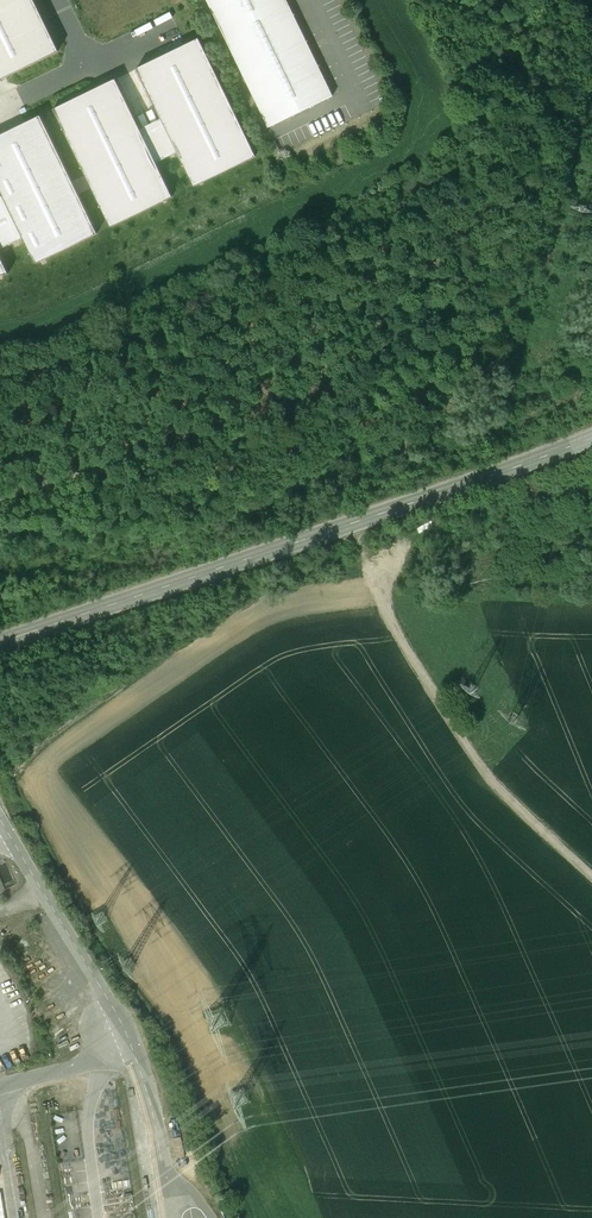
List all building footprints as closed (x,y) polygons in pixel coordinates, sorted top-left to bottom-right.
[(59,51),(34,0),(0,0),(0,80),(59,51)] [(269,128),(333,96),(286,0),(207,0),(269,128)] [(194,187),(256,157),(199,39),(137,69),(165,125),(143,135),(116,79),(54,109),(111,227),(172,197),(156,163),(178,153),(194,187)] [(40,115),(0,135),(0,190),(6,201),(0,204),(0,250),(23,238),(36,263),(98,233),(40,115)] [(9,273),(0,255),(0,275),(9,273)]
